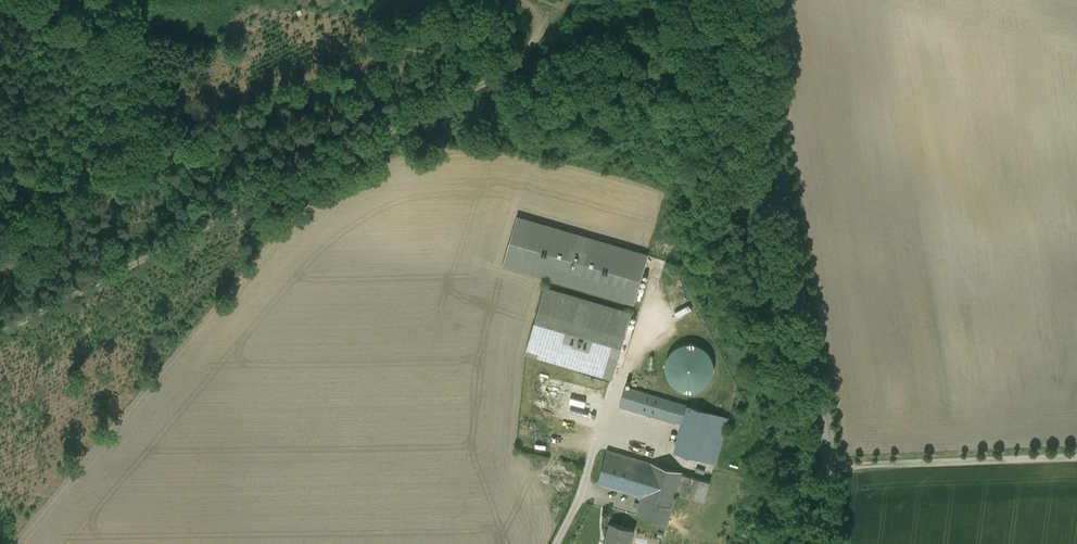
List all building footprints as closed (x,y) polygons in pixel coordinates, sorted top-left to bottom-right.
[(749,194),(740,195),(741,206),(754,205),(753,192),(749,192),(749,194)] [(648,256),(517,218),(503,264),(546,278),(634,305),(648,256)] [(631,314),(545,289),(526,354),(612,379),(631,314)] [(715,368),(714,362),(711,355),(707,350),(701,346),(695,344),(688,344),(682,345),(676,348),(671,353),(667,359),(665,365),(666,372),(667,378),(671,384),(676,389),(682,392),(689,393),(695,393),(702,390),(707,386),(711,381),(714,375),(715,368)] [(711,413),(625,388),(620,407),(682,425),(675,452),(698,459),(711,413)] [(571,402),(573,396),(558,391),(556,398),(571,402)] [(556,415),(560,400),(546,396),(541,411),(556,415)] [(710,480),(607,450),(597,485),(642,498),(637,515),(667,524),(675,494),(704,502),(710,480)] [(612,522),(630,526),(632,515),(614,512),(612,522)] [(611,524),(605,543),(630,543),(634,530),(611,524)]
